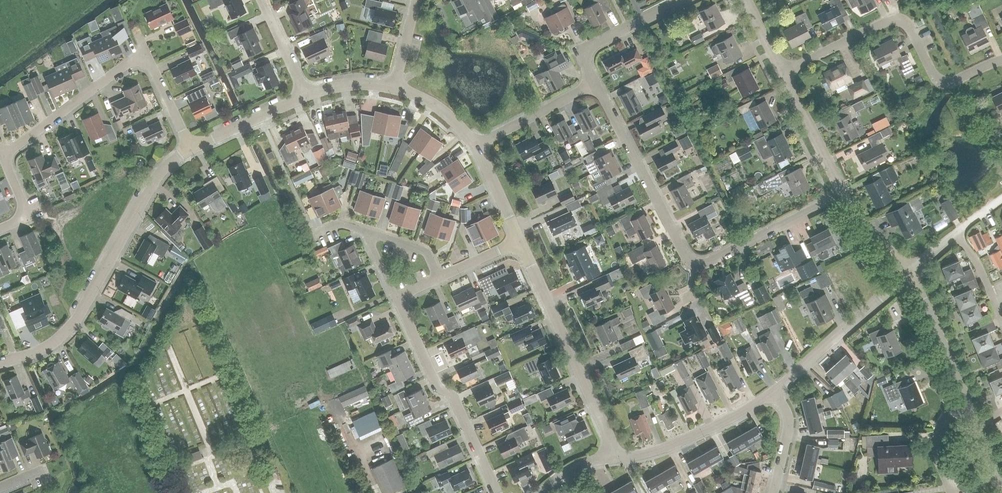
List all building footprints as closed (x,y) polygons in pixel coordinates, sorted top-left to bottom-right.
[(211,9),(224,3),(231,17),(237,14),(238,15),(246,11),(241,0),(207,0),(211,9)] [(297,32),(312,25),(308,17),(308,15),(307,12),(305,11),(304,8),(306,7),(303,0),(298,0),(289,4),(293,12),(290,14),(294,23),(293,23),(297,32)] [(392,26),(396,12),(381,8),(382,2),(375,0),(366,0),(364,7),(375,9),(372,21),(392,26)] [(471,22),(483,15),(483,14),(486,12),(490,20),(498,16),(489,0),(451,0),(458,14),(466,11),(471,22)] [(611,9),(606,0),(593,0),(592,0),(594,3),(584,8),(593,26),(605,20),(601,13),(610,8),(610,9),(611,9)] [(845,10),(840,0),(832,0),(829,1),(832,8),(818,15),(826,30),(844,21),(840,13),(845,10)] [(850,1),(851,3),(852,5),(853,6),(856,6),(858,6),(861,13),(876,6),(873,0),(850,0),(850,1)] [(545,18),(553,34),(556,35),(558,35),(566,31),(563,24),(574,19),(565,3),(564,2),(562,2),(553,7),(556,13),(545,18)] [(145,13),(152,28),(173,18),(166,3),(145,13)] [(725,22),(716,4),(700,12),(709,30),(725,22)] [(115,20),(122,17),(117,6),(111,9),(115,20)] [(965,31),(966,33),(961,36),(969,53),(988,43),(981,28),(987,26),(979,9),(968,14),(975,29),(974,29),(973,28),(971,27),(966,29),(965,31)] [(806,29),(811,26),(804,12),(793,18),(797,25),(784,32),(792,48),(811,38),(806,29)] [(174,24),(179,35),(191,30),(186,19),(174,24)] [(125,20),(117,23),(121,31),(123,36),(127,35),(130,33),(125,20)] [(128,36),(127,35),(123,36),(121,31),(119,32),(116,25),(101,32),(103,37),(103,38),(111,57),(122,52),(118,43),(128,36)] [(242,43),(248,55),(261,49),(255,35),(257,35),(253,28),(244,32),(241,25),(227,32),(231,39),(237,36),(241,44),(242,43)] [(522,28),(516,31),(519,38),(522,36),(538,43),(541,36),(522,28)] [(383,33),(369,29),(366,41),(368,41),(365,55),(383,60),(387,46),(380,44),(383,33)] [(302,48),(309,63),(330,53),(324,39),(327,38),(324,30),(311,36),(314,43),(302,48)] [(704,39),(701,33),(692,38),(695,44),(704,39)] [(111,57),(103,38),(92,42),(89,36),(78,41),(86,60),(97,56),(100,62),(111,57)] [(720,52),(726,63),(742,55),(733,37),(713,47),(710,49),(713,54),(716,54),(720,52)] [(65,42),(69,52),(76,49),(72,39),(65,42)] [(899,54),(892,39),(884,43),(885,44),(872,50),(879,65),(899,54)] [(200,44),(187,50),(190,57),(204,51),(200,44)] [(628,54),(622,57),(620,53),(603,62),(609,73),(625,64),(626,66),(641,58),(636,49),(628,53),(628,54)] [(545,66),(547,69),(534,76),(539,85),(546,81),(551,90),(564,84),(558,71),(568,66),(562,53),(558,55),(555,50),(543,57),(547,66),(545,66)] [(897,58),(902,68),(900,69),(903,75),(914,69),(906,53),(897,58)] [(647,56),(640,60),(644,65),(647,73),(654,69),(647,56)] [(85,76),(77,57),(55,67),(57,72),(56,72),(65,91),(76,86),(74,80),(85,76)] [(197,64),(193,66),(190,59),(182,63),(183,63),(171,69),(177,82),(201,72),(197,64)] [(269,62),(257,68),(259,72),(254,74),(258,83),(263,81),(266,89),(279,83),(275,74),(276,74),(273,67),(272,68),(269,62)] [(250,63),(233,71),(236,78),(242,76),(242,74),(247,72),(248,73),(253,70),(250,63)] [(706,69),(711,79),(722,73),(717,64),(706,69)] [(847,87),(845,83),(847,82),(849,87),(848,88),(853,98),(867,91),(862,81),(854,85),(844,64),(824,74),(832,89),(835,88),(837,92),(847,87)] [(724,74),(729,82),(734,80),(742,96),(759,87),(749,69),(739,74),(736,68),(724,74)] [(209,81),(212,88),(219,84),(213,69),(199,75),(203,83),(209,81)] [(65,91),(56,72),(45,77),(54,96),(65,91)] [(20,76),(29,101),(37,97),(31,81),(30,82),(26,74),(20,76)] [(45,90),(38,75),(30,78),(37,94),(45,90)] [(921,75),(915,78),(917,83),(924,80),(921,75)] [(623,102),(629,115),(642,108),(634,94),(641,90),(639,86),(641,85),(637,78),(623,86),(626,92),(619,96),(622,103),(623,102)] [(725,78),(716,83),(719,89),(728,85),(725,78)] [(138,84),(123,91),(125,96),(110,103),(117,118),(147,104),(138,84)] [(190,104),(196,117),(204,113),(206,118),(208,118),(217,114),(214,108),(212,109),(206,98),(209,96),(204,87),(192,93),(196,101),(190,104)] [(993,96),(1000,110),(1001,109),(1001,92),(993,96)] [(12,103),(21,124),(33,119),(24,98),(12,103)] [(861,100),(852,105),(838,112),(842,118),(834,122),(844,141),(858,135),(850,119),(858,115),(856,111),(865,107),(861,100)] [(775,119),(766,101),(754,107),(752,101),(739,108),(742,114),(751,109),(760,127),(775,119)] [(2,113),(0,114),(0,124),(0,125),(6,122),(9,129),(21,124),(12,103),(0,108),(0,109),(2,113)] [(584,131),(596,125),(587,107),(574,114),(581,127),(576,130),(582,141),(588,138),(584,131)] [(666,118),(664,113),(661,107),(644,116),(647,121),(636,126),(643,139),(661,130),(658,123),(666,118)] [(335,113),(340,137),(346,136),(347,139),(359,136),(359,127),(358,122),(348,124),(346,110),(335,113)] [(372,125),(361,123),(362,145),(369,145),(369,144),(368,144),(370,139),(371,131),(384,133),(388,114),(375,111),(374,116),(372,125)] [(98,113),(83,120),(91,139),(106,133),(110,141),(117,138),(111,124),(104,127),(98,113)] [(340,137),(335,113),(323,115),(329,139),(340,137)] [(401,116),(388,114),(384,133),(397,136),(401,116)] [(871,122),(875,131),(889,124),(886,116),(871,122)] [(120,119),(112,123),(116,131),(124,127),(120,119)] [(148,126),(145,119),(133,125),(138,136),(141,143),(145,143),(147,142),(147,143),(156,139),(157,141),(159,142),(161,142),(163,141),(164,139),(164,137),(163,135),(165,135),(159,121),(148,126)] [(567,137),(569,142),(571,145),(574,143),(581,156),(587,152),(582,141),(576,130),(572,123),(567,126),(563,120),(552,126),(556,134),(554,135),(553,137),(555,141),(557,141),(559,140),(560,141),(567,137)] [(302,125),(292,130),(300,147),(303,153),(309,150),(308,149),(312,147),(312,146),(319,143),(314,133),(306,133),(302,125)] [(674,132),(676,136),(686,131),(684,127),(674,132)] [(403,140),(390,169),(397,172),(403,157),(406,149),(410,151),(413,147),(420,152),(431,136),(421,128),(409,145),(403,140)] [(856,155),(864,170),(885,159),(883,154),(886,152),(881,142),(884,140),(882,137),(888,134),(885,128),(866,137),(871,148),(856,155)] [(300,147),(292,130),(282,135),(287,147),(280,151),(286,164),(298,159),(294,149),(300,147)] [(58,139),(66,156),(68,161),(71,162),(78,159),(77,157),(90,152),(82,134),(74,138),(72,133),(58,139)] [(771,139),(769,133),(753,141),(762,158),(765,159),(773,154),(777,161),(791,154),(785,142),(786,142),(782,133),(771,139)] [(534,154),(538,160),(551,153),(545,141),(538,144),(534,135),(516,144),(524,159),(534,154)] [(687,135),(678,140),(683,149),(686,147),(686,148),(692,145),(687,135)] [(426,163),(418,170),(423,175),(435,164),(430,160),(442,143),(431,136),(420,152),(427,157),(424,161),(426,163)] [(320,139),(324,150),(333,147),(330,141),(328,142),(326,137),(320,139)] [(595,147),(591,138),(584,142),(588,151),(595,147)] [(681,171),(677,164),(672,152),(679,149),(675,142),(663,148),(666,155),(654,161),(660,173),(662,172),(666,179),(681,171)] [(735,151),(741,161),(752,155),(747,145),(735,151)] [(322,147),(316,150),(319,158),(317,159),(319,164),(328,160),(322,147)] [(566,150),(559,154),(563,161),(570,157),(566,150)] [(585,164),(590,174),(616,160),(611,151),(600,157),(597,150),(584,157),(587,163),(585,164)] [(272,151),(266,154),(269,159),(274,156),(272,151)] [(346,159),(355,162),(358,154),(348,151),(346,159)] [(28,161),(36,178),(34,179),(33,179),(38,190),(39,190),(38,188),(48,184),(44,176),(50,173),(59,169),(54,156),(48,159),(48,160),(45,161),(42,155),(28,161)] [(340,159),(338,164),(349,170),(352,164),(340,159)] [(441,170),(448,181),(464,170),(457,159),(444,168),(441,163),(436,167),(439,172),(441,170)] [(616,160),(590,174),(592,179),(595,177),(597,182),(593,184),(596,191),(613,183),(609,176),(621,170),(616,160)] [(235,182),(239,190),(252,183),(242,162),(229,168),(232,176),(231,178),(232,182),(235,182)] [(378,174),(385,176),(387,166),(380,164),(378,174)] [(892,165),(884,169),(871,176),(875,183),(866,187),(875,206),(892,197),(886,184),(898,178),(892,165)] [(347,183),(355,186),(359,171),(352,169),(347,183)] [(784,170),(758,184),(763,192),(787,180),(794,194),(810,186),(800,169),(787,176),(784,170)] [(464,170),(448,181),(455,192),(471,181),(464,170)] [(58,173),(63,184),(69,182),(64,171),(58,173)] [(355,186),(361,188),(365,176),(369,177),(370,175),(360,172),(355,186)] [(686,189),(694,185),(688,174),(676,180),(679,186),(670,191),(679,209),(693,202),(686,189)] [(300,175),(292,178),(295,185),(303,182),(300,175)] [(192,193),(201,207),(209,203),(212,208),(214,210),(215,210),(217,210),(219,210),(227,205),(219,192),(225,189),(217,176),(207,182),(208,184),(192,193)] [(269,190),(262,176),(254,180),(261,194),(268,191),(269,190)] [(578,181),(572,184),(575,190),(581,187),(578,181)] [(385,195),(391,197),(395,184),(389,182),(385,195)] [(533,190),(538,202),(557,194),(551,182),(533,190)] [(396,184),(391,197),(399,200),(404,186),(396,184)] [(321,193),(329,211),(341,206),(337,198),(341,197),(340,195),(343,193),(339,185),(321,193)] [(626,206),(636,201),(629,186),(615,193),(612,187),(598,194),(604,205),(611,201),(615,210),(626,205),(626,206)] [(354,209),(366,213),(372,194),(360,190),(354,209)] [(1,191),(0,192),(0,213),(9,209),(1,191)] [(558,197),(562,205),(576,199),(572,191),(558,197)] [(329,211),(321,193),(309,198),(317,217),(329,211)] [(372,194),(366,213),(379,217),(385,198),(372,194)] [(908,203),(886,214),(891,225),(900,220),(902,225),(901,226),(906,236),(920,228),(912,212),(923,206),(918,195),(907,201),(908,203)] [(424,232),(436,236),(443,217),(435,214),(436,211),(439,202),(429,198),(426,208),(432,210),(431,213),(430,213),(424,232)] [(571,211),(581,206),(578,199),(565,204),(568,212),(547,221),(553,235),(561,232),(562,234),(570,230),(569,228),(577,224),(571,211)] [(939,204),(950,222),(958,217),(948,199),(939,204)] [(234,202),(228,205),(233,212),(238,209),(234,202)] [(389,221),(401,225),(408,206),(395,202),(389,221)] [(244,203),(238,206),(243,213),(248,209),(244,203)] [(703,232),(705,237),(708,238),(715,234),(706,215),(715,210),(712,204),(698,211),(701,218),(688,224),(694,237),(703,232)] [(180,223),(188,214),(180,206),(171,214),(166,209),(155,219),(171,235),(181,224),(180,223)] [(408,206),(401,225),(414,229),(420,210),(408,206)] [(485,217),(477,221),(486,239),(498,234),(487,211),(483,213),(485,217)] [(619,219),(625,230),(628,237),(637,232),(640,239),(652,233),(646,221),(647,221),(644,214),(633,220),(630,213),(619,219)] [(443,217),(436,236),(449,240),(455,221),(443,217)] [(486,239),(477,221),(466,226),(474,245),(486,239)] [(593,222),(586,226),(590,235),(597,231),(593,222)] [(612,225),(605,229),(609,236),(616,233),(612,225)] [(205,250),(214,245),(203,227),(195,233),(205,250)] [(807,246),(812,256),(817,254),(819,258),(822,259),(828,256),(829,253),(827,248),(835,244),(827,230),(811,238),(813,243),(807,246)] [(29,256),(41,251),(33,231),(20,237),(26,250),(18,253),(24,266),(32,263),(29,256)] [(985,247),(978,232),(971,235),(978,250),(985,247)] [(602,235),(594,238),(598,245),(605,242),(602,235)] [(1000,249),(989,255),(995,266),(997,265),(999,269),(1001,268),(1001,237),(1001,235),(995,238),(1000,249)] [(135,256),(147,263),(153,252),(163,257),(169,245),(158,238),(154,244),(144,239),(135,256)] [(329,247),(332,253),(329,254),(336,268),(338,267),(341,275),(349,271),(348,268),(360,262),(352,245),(345,248),(342,241),(329,247)] [(774,255),(782,270),(806,258),(801,248),(794,252),(789,243),(780,248),(781,251),(774,255)] [(16,264),(7,244),(0,247),(0,276),(10,272),(8,267),(16,264)] [(566,255),(575,276),(585,272),(588,280),(600,274),(597,266),(594,268),(584,247),(587,246),(587,245),(566,255)] [(633,264),(638,261),(646,257),(653,270),(665,264),(656,246),(646,251),(643,245),(627,253),(633,264)] [(169,253),(178,258),(176,260),(182,263),(186,256),(181,253),(182,252),(172,247),(169,253)] [(816,266),(812,259),(795,267),(802,280),(819,271),(816,266)] [(959,275),(962,282),(974,277),(971,270),(964,273),(958,260),(941,267),(947,280),(959,275)] [(821,264),(816,266),(819,271),(820,274),(825,271),(824,269),(824,268),(821,264)] [(614,270),(617,277),(623,274),(620,268),(614,270)] [(484,277),(478,280),(483,291),(488,289),(489,288),(495,286),(499,294),(520,284),(515,271),(508,274),(500,278),(497,271),(484,277)] [(366,275),(357,280),(354,273),(342,279),(347,290),(355,286),(361,300),(375,294),(366,275)] [(730,273),(714,281),(719,291),(720,290),(725,298),(730,296),(738,292),(742,299),(750,295),(743,282),(736,286),(730,273)] [(119,289),(136,298),(141,290),(149,295),(156,283),(142,275),(138,282),(125,274),(120,283),(122,284),(119,289)] [(595,287),(580,294),(586,307),(604,298),(601,291),(610,287),(605,275),(592,281),(595,287)] [(953,295),(959,309),(976,302),(970,288),(977,285),(974,277),(962,282),(965,290),(953,295)] [(315,289),(322,285),(319,278),(312,281),(315,289)] [(329,283),(331,289),(341,285),(339,279),(329,283)] [(669,300),(663,287),(656,291),(653,285),(650,284),(640,289),(644,297),(647,298),(650,296),(657,309),(647,314),(653,325),(666,319),(662,312),(674,306),(670,299),(669,300)] [(753,289),(755,293),(760,303),(769,298),(766,293),(762,284),(753,289)] [(465,291),(454,296),(460,310),(472,304),(475,310),(481,307),(481,305),(487,302),(481,289),(475,292),(473,286),(465,290),(465,291)] [(807,303),(817,324),(832,317),(825,303),(828,302),(825,295),(816,299),(813,293),(814,293),(811,286),(799,292),(802,298),(807,296),(810,302),(807,303)] [(515,288),(508,291),(511,298),(518,295),(515,288)] [(25,320),(30,331),(49,323),(41,306),(44,304),(40,293),(21,301),(29,318),(25,320)] [(328,298),(319,302),(323,311),(332,306),(328,298)] [(496,316),(504,313),(508,320),(513,318),(516,324),(535,315),(530,302),(518,307),(517,306),(510,309),(506,301),(492,307),(496,316)] [(444,322),(448,331),(459,325),(454,315),(447,318),(440,302),(425,308),(434,326),(444,322)] [(977,318),(980,325),(992,320),(989,313),(981,316),(976,302),(959,309),(965,323),(977,318)] [(630,307),(622,311),(624,317),(633,314),(630,307)] [(110,327),(116,331),(115,333),(122,337),(131,322),(129,321),(133,314),(121,308),(118,314),(106,308),(99,321),(103,323),(102,324),(102,327),(107,329),(109,329),(110,327)] [(485,310),(479,313),(482,321),(489,318),(485,310)] [(766,313),(757,317),(760,322),(762,321),(766,328),(772,325),(766,313)] [(345,321),(348,328),(361,322),(357,315),(345,321)] [(686,325),(685,326),(687,330),(683,331),(682,335),(685,340),(688,341),(692,339),(693,341),(707,334),(700,321),(699,322),(696,315),(684,321),(686,325)] [(595,327),(603,344),(617,338),(612,326),(620,322),(618,316),(595,327)] [(326,317),(310,324),(314,334),(319,331),(330,326),(326,317)] [(740,317),(733,320),(739,333),(746,329),(740,317)] [(375,343),(380,340),(382,345),(390,342),(388,337),(393,334),(388,322),(375,328),(371,319),(358,326),(364,339),(372,335),(375,343)] [(647,320),(640,324),(645,332),(652,329),(647,320)] [(971,338),(977,351),(994,344),(988,331),(995,328),(992,320),(980,325),(983,333),(971,338)] [(718,326),(720,330),(730,325),(728,321),(718,326)] [(707,329),(713,341),(720,338),(714,325),(707,329)] [(480,338),(478,334),(474,326),(459,333),(462,338),(446,346),(451,357),(468,350),(465,345),(480,338)] [(540,328),(533,331),(531,326),(511,334),(516,344),(524,340),(528,350),(546,342),(540,328)] [(869,332),(872,340),(874,344),(880,341),(886,355),(901,349),(893,330),(886,333),(884,326),(869,332)] [(653,350),(654,350),(657,357),(667,352),(664,345),(656,329),(645,334),(653,350)] [(761,341),(757,344),(760,350),(763,349),(769,360),(778,355),(777,351),(776,350),(779,348),(771,332),(770,331),(759,336),(761,341)] [(633,338),(620,344),(623,350),(644,341),(641,334),(633,338)] [(88,338),(77,349),(92,362),(100,353),(106,359),(113,351),(103,342),(98,347),(88,338)] [(725,341),(718,345),(725,359),(733,356),(725,341)] [(998,368),(1001,366),(1001,357),(999,358),(994,344),(977,351),(983,366),(995,361),(998,368)] [(613,366),(619,378),(639,369),(636,361),(647,356),(642,345),(629,351),(632,357),(613,366)] [(484,352),(488,360),(500,354),(497,346),(484,352)] [(756,364),(759,362),(750,346),(742,351),(744,354),(739,356),(748,374),(758,369),(756,364)] [(388,365),(391,371),(409,362),(404,351),(396,355),(393,348),(376,356),(381,368),(388,365)] [(694,354),(702,369),(710,364),(702,350),(694,354)] [(111,358),(120,367),(124,362),(116,353),(111,358)] [(836,363),(850,379),(856,386),(861,382),(855,375),(854,376),(850,371),(856,366),(846,355),(836,363)] [(539,369),(545,382),(559,376),(551,358),(540,363),(537,357),(524,363),(529,373),(539,369)] [(327,370),(330,378),(356,367),(352,358),(350,359),(351,360),(327,370)] [(48,378),(54,389),(69,380),(67,376),(64,372),(63,369),(62,370),(57,362),(54,364),(53,363),(51,362),(48,364),(47,366),(48,367),(44,369),(49,377),(48,378)] [(409,362),(391,371),(396,381),(388,385),(391,392),(404,386),(401,379),(415,373),(409,362)] [(671,362),(659,370),(662,375),(674,368),(671,362)] [(457,370),(463,382),(479,375),(473,363),(457,370)] [(728,385),(731,391),(741,385),(736,375),(737,375),(731,363),(718,370),(727,385),(728,385)] [(842,379),(846,383),(845,384),(852,392),(857,388),(855,386),(856,386),(850,379),(836,363),(826,372),(836,384),(842,379)] [(676,367),(682,378),(688,375),(682,364),(676,367)] [(873,374),(865,364),(858,370),(867,379),(873,374)] [(998,368),(1001,376),(989,381),(995,394),(1001,391),(1001,366),(998,368)] [(88,387),(78,371),(69,376),(79,392),(88,387)] [(493,378),(497,386),(512,379),(509,371),(493,378)] [(708,371),(695,378),(706,399),(708,398),(710,402),(719,397),(715,389),(713,385),(714,384),(708,371)] [(20,395),(22,399),(31,395),(28,389),(23,391),(16,375),(4,380),(11,398),(20,395)] [(88,375),(84,380),(89,384),(93,379),(88,375)] [(875,379),(878,386),(888,382),(885,375),(875,379)] [(902,395),(907,407),(922,401),(914,382),(907,384),(905,378),(890,385),(884,388),(890,402),(898,398),(899,396),(902,395)] [(338,396),(343,407),(368,396),(363,385),(338,396)] [(485,403),(487,406),(490,407),(495,405),(496,402),(495,398),(496,398),(490,386),(474,393),(480,405),(485,403)] [(694,403),(697,402),(689,386),(680,391),(682,394),(678,396),(687,413),(697,408),(694,403)] [(551,387),(537,393),(541,401),(548,398),(553,410),(573,401),(567,388),(554,394),(551,387)] [(406,402),(409,407),(426,398),(422,388),(407,395),(404,388),(395,392),(400,404),(406,402)] [(636,392),(642,407),(649,405),(643,389),(636,392)] [(850,404),(848,400),(843,390),(835,393),(841,405),(842,404),(843,407),(850,404)] [(646,396),(650,402),(654,400),(650,393),(646,396)] [(388,395),(381,398),(384,404),(391,401),(388,395)] [(832,409),(834,408),(835,409),(840,407),(834,395),(827,399),(832,409)] [(40,410),(35,397),(28,400),(34,412),(40,410)] [(507,403),(511,413),(524,407),(520,397),(516,399),(507,403)] [(821,407),(816,408),(813,397),(801,400),(805,416),(817,413),(822,412),(821,407)] [(426,398),(409,407),(411,412),(403,416),(409,427),(423,421),(419,414),(431,408),(426,398)] [(668,409),(664,411),(658,400),(650,405),(655,415),(657,414),(660,421),(662,420),(668,430),(675,426),(672,422),(674,421),(668,409)] [(487,420),(492,432),(500,429),(501,431),(509,427),(508,425),(505,419),(510,416),(508,411),(503,414),(503,413),(487,420)] [(574,413),(553,423),(559,435),(565,432),(569,442),(589,433),(583,419),(578,421),(574,413)] [(651,433),(644,413),(630,418),(636,434),(640,433),(643,440),(650,438),(649,434),(651,433)] [(817,413),(805,416),(810,432),(821,429),(817,413)] [(429,433),(432,441),(451,433),(445,420),(432,426),(429,419),(418,425),(422,435),(429,433)] [(857,421),(852,424),(856,433),(862,430),(857,421)] [(550,424),(542,427),(545,433),(552,430),(550,424)] [(756,426),(742,435),(748,445),(752,443),(762,437),(756,426)] [(498,445),(503,457),(520,450),(517,444),(529,438),(524,427),(508,434),(510,439),(498,445)] [(30,439),(19,443),(24,455),(35,451),(37,457),(51,451),(48,443),(46,444),(42,433),(29,438),(30,439)] [(402,433),(397,436),(403,450),(409,447),(402,433)] [(866,435),(867,449),(867,456),(878,455),(879,472),(896,471),(896,464),(911,463),(909,444),(889,445),(888,434),(866,435)] [(748,445),(742,435),(727,443),(733,453),(747,445),(748,445)] [(0,442),(0,446),(1,449),(0,450),(0,467),(1,466),(3,471),(15,466),(12,457),(18,455),(11,437),(0,442)] [(748,445),(747,445),(751,452),(756,449),(752,443),(748,445)] [(426,451),(429,458),(435,455),(440,467),(463,456),(458,444),(442,451),(439,445),(426,451)] [(807,444),(803,461),(815,463),(820,464),(820,463),(828,464),(829,459),(821,458),(821,459),(816,458),(819,447),(807,444)] [(717,447),(702,455),(708,466),(723,457),(717,447)] [(545,448),(537,452),(543,466),(551,462),(545,448)] [(190,460),(201,457),(199,449),(188,453),(190,460)] [(519,459),(521,464),(509,470),(515,481),(520,479),(523,485),(531,481),(530,481),(529,479),(532,471),(529,470),(528,468),(536,464),(531,453),(519,459)] [(733,464),(735,467),(738,465),(740,464),(735,454),(729,457),(733,464)] [(702,455),(687,463),(693,474),(708,466),(702,455)] [(400,488),(405,486),(392,458),(370,468),(381,492),(403,492),(400,488)] [(815,463),(803,461),(799,476),(811,479),(815,463)] [(675,465),(660,473),(666,484),(681,476),(675,465)] [(744,474),(742,481),(758,484),(761,471),(750,469),(750,470),(739,468),(738,465),(735,467),(733,472),(744,474)] [(435,477),(435,478),(439,486),(444,484),(448,492),(455,492),(456,492),(455,490),(473,482),(468,469),(450,477),(448,471),(435,477)] [(263,473),(266,482),(273,480),(269,470),(263,473)] [(666,484),(660,473),(646,482),(651,492),(666,484)] [(698,492),(701,492),(706,490),(700,479),(693,484),(698,492)] [(615,490),(617,492),(633,492),(637,491),(631,480),(615,490)] [(742,481),(741,488),(733,486),(737,492),(756,492),(758,484),(742,481)] [(815,488),(824,490),(835,492),(837,486),(816,481),(815,488)]
